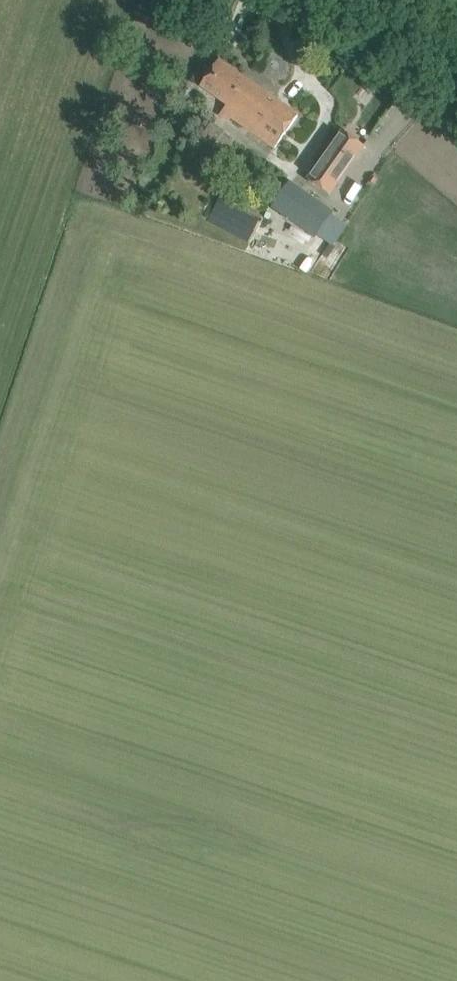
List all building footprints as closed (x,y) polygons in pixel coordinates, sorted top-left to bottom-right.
[(220,116),(229,123),(232,118),(276,148),(299,116),(219,60),(202,86),(228,104),(220,116)] [(343,131),(309,180),(330,195),(364,146),(343,131)] [(291,181),(270,212),(279,218),(282,214),(305,230),(315,238),(333,213),(323,205),(324,204),(291,181)]
